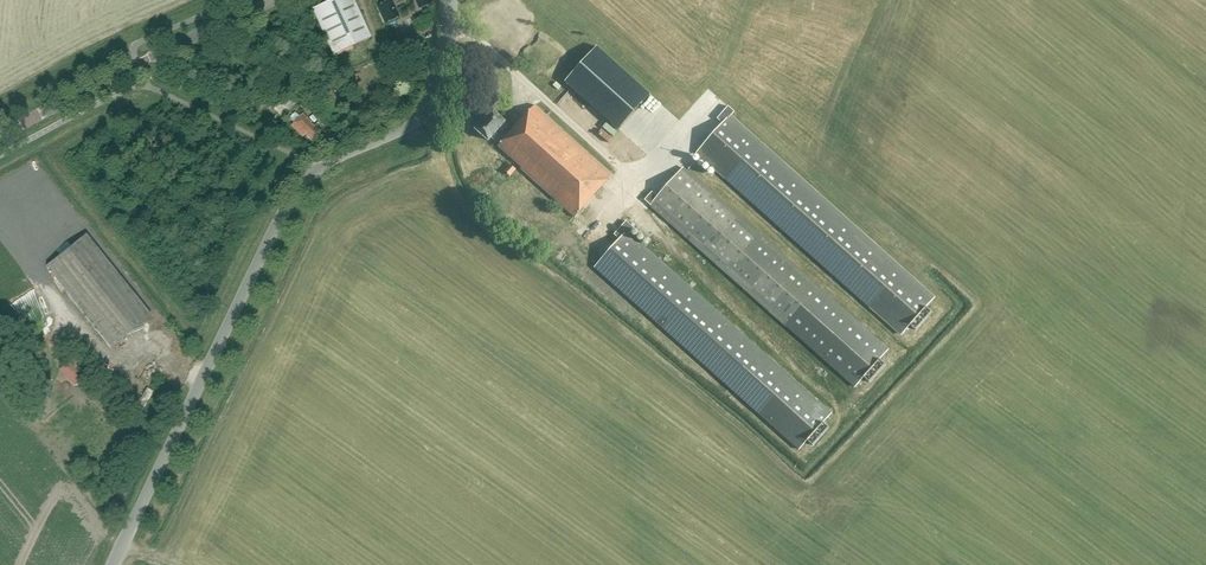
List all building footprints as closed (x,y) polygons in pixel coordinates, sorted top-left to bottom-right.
[(332,55),(370,38),(353,0),(330,0),(311,8),(332,55)] [(376,6),(384,23),(398,16),(391,0),(390,0),(376,6)] [(619,130),(651,94),(598,46),(565,82),(619,130)] [(287,111),(301,97),(292,89),(279,102),(287,111)] [(613,175),(535,105),(507,136),(502,132),(509,125),(505,122),(506,122),(493,110),(476,129),(489,141),(492,137),(500,144),(498,146),(522,167),(521,168),(575,217),(613,175)] [(717,118),(723,123),(729,116),(730,115),(730,116),(733,113),(735,111),(728,106),(717,118)] [(304,134),(311,141),(319,133),(309,124),(311,122),(302,113),(291,125),(302,136),(304,134)] [(934,297),(730,116),(730,115),(729,116),(723,123),(703,145),(697,153),(901,335),(934,297)] [(660,166),(664,173),(688,157),(684,151),(660,166)] [(516,170),(510,164),(504,171),(510,176),(516,170)] [(889,349),(684,167),(658,196),(652,192),(645,200),(855,387),(864,377),(880,360),(889,349)] [(631,232),(634,228),(626,221),(614,235),(620,240),(595,268),(799,450),(832,413),(631,232)] [(46,265),(111,346),(150,315),(85,234),(46,265)] [(916,331),(932,312),(926,307),(910,325),(916,331)] [(59,369),(73,386),(91,371),(77,354),(59,369)] [(869,383),(885,365),(880,360),(864,377),(869,383)] [(44,372),(34,361),(20,373),(30,384),(44,372)] [(143,385),(136,407),(147,411),(153,389),(143,385)] [(813,446),(829,428),(823,423),(807,441),(813,446)]
